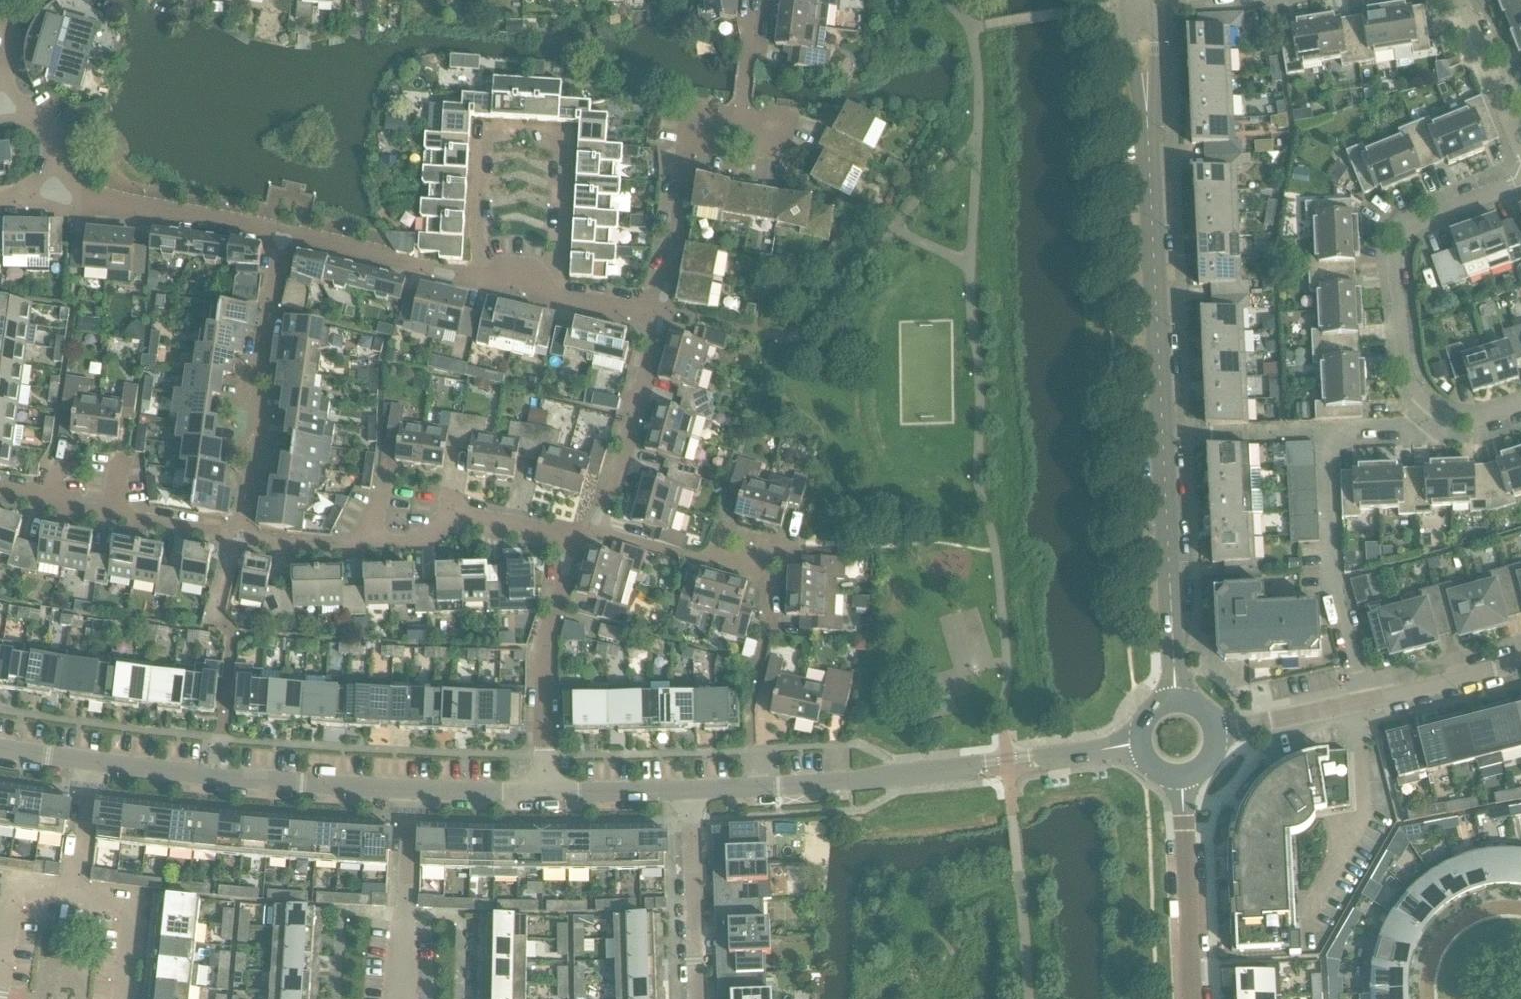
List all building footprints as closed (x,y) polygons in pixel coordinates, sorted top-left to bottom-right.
[(706,6),(698,9),(699,20),(708,27),(720,21),(737,21),(738,0),(705,0),(706,6)] [(808,3),(787,0),(782,0),(781,4),(777,7),(776,15),(779,19),(779,23),(826,29),(829,7),(836,8),(837,0),(808,0),(808,3)] [(1508,24),(1520,19),(1520,0),(1509,0),(1498,5),(1502,16),(1505,15),(1508,24)] [(29,36),(27,41),(86,58),(94,29),(65,21),(67,16),(65,16),(65,18),(58,5),(59,5),(59,4),(54,6),(49,9),(45,13),(42,16),(38,20),(35,25),(32,30),(29,36)] [(1405,4),(1386,7),(1393,51),(1412,48),(1413,55),(1431,52),(1423,7),(1406,10),(1405,4)] [(1367,16),(1351,18),(1359,64),(1375,61),(1374,54),(1393,51),(1386,7),(1367,11),(1367,16)] [(1269,8),(1260,10),(1262,22),(1271,21),(1269,8)] [(313,10),(297,9),(296,20),(312,21),(313,10)] [(1186,29),(1187,53),(1230,51),(1229,28),(1243,28),(1243,14),(1197,16),(1198,29),(1186,29)] [(1334,16),(1315,19),(1322,63),(1341,60),(1342,67),(1359,64),(1351,18),(1335,21),(1334,16)] [(1322,63),(1315,19),(1296,22),(1296,27),(1279,30),(1286,76),(1304,73),(1303,66),(1322,63)] [(1514,45),(1520,42),(1520,19),(1508,24),(1512,32),(1510,33),(1514,45)] [(522,23),(508,22),(508,35),(522,35),(522,23)] [(826,29),(779,23),(778,26),(774,29),(773,38),(776,42),(775,46),(794,49),(792,66),(828,71),(831,52),(823,51),(826,29)] [(599,38),(610,36),(608,29),(607,24),(597,26),(599,38)] [(86,58),(27,41),(26,47),(25,52),(25,56),(25,60),(25,65),(26,69),(27,73),(28,77),(30,83),(33,88),(34,90),(35,89),(34,88),(47,81),(46,83),(48,83),(49,79),(78,87),(86,58)] [(1187,53),(1188,76),(1231,74),(1230,51),(1187,53)] [(452,57),(451,70),(465,71),(466,58),(452,57)] [(1268,59),(1271,72),(1279,71),(1277,58),(1268,59)] [(1458,58),(1446,63),(1453,79),(1465,74),(1458,58)] [(1279,71),(1271,72),(1273,84),(1281,83),(1279,71)] [(1188,76),(1189,99),(1232,97),(1231,74),(1188,76)] [(514,114),(526,115),(528,81),(494,79),(493,97),(492,118),(514,120),(514,114)] [(538,121),(559,123),(561,101),(562,83),(528,81),(526,115),(538,116),(538,121)] [(1367,99),(1374,98),(1373,90),(1365,91),(1367,99)] [(471,117),(492,118),(493,97),(463,95),(462,107),(444,106),(443,136),(426,135),(470,138),(471,117)] [(1189,99),(1191,121),(1233,119),(1232,97),(1189,99)] [(1467,111),(1450,118),(1466,159),(1484,152),(1482,147),(1499,140),(1481,97),(1465,104),(1467,111)] [(580,124),(579,145),(623,147),(606,146),(608,116),(590,115),(591,103),(561,101),(559,123),(580,124)] [(1284,103),(1276,104),(1278,117),(1286,115),(1284,103)] [(827,129),(822,140),(868,162),(874,151),(863,146),(875,120),(849,108),(836,134),(827,129)] [(1295,122),(1302,121),(1301,113),(1293,114),(1295,122)] [(1288,128),(1286,115),(1278,117),(1271,118),(1271,126),(1279,125),(1279,129),(1288,128)] [(1429,118),(1414,125),(1431,168),(1446,161),(1448,166),(1466,159),(1450,118),(1432,125),(1429,118)] [(1210,144),(1210,157),(1240,155),(1240,142),(1234,142),(1233,119),(1191,121),(1192,145),(1210,144)] [(387,120),(386,132),(400,133),(400,120),(387,120)] [(1401,138),(1383,145),(1400,186),(1418,179),(1416,174),(1431,168),(1414,125),(1398,131),(1401,138)] [(470,138),(426,135),(425,150),(427,153),(425,155),(424,169),(468,172),(469,150),(464,150),(464,138),(470,138)] [(607,138),(607,146),(621,147),(622,139),(607,138)] [(868,162),(822,140),(816,151),(826,155),(813,181),(839,194),(840,193),(850,198),(862,173),(862,174),(868,162)] [(578,157),(577,178),(621,181),(622,167),(619,165),(622,162),(623,147),(579,145),(585,146),(584,157),(578,157)] [(1400,186),(1383,145),(1365,152),(1363,145),(1346,152),(1363,195),(1380,188),(1382,193),(1400,186)] [(6,177),(5,166),(9,166),(7,151),(0,152),(0,177),(6,177)] [(1193,170),(1194,194),(1237,192),(1236,169),(1241,169),(1240,155),(1210,157),(1211,169),(1193,170)] [(395,167),(396,159),(385,158),(384,166),(395,167)] [(899,174),(904,167),(895,162),(894,162),(889,159),(885,166),(899,174)] [(1340,184),(1348,171),(1338,165),(1336,169),(1331,177),(1330,178),(1340,184)] [(468,172),(424,169),(423,184),(425,186),(430,187),(429,202),(422,202),(466,205),(467,184),(462,183),(462,172),(468,172)] [(576,190),(575,212),(619,215),(620,201),(617,198),(620,196),(621,181),(577,178),(577,179),(582,179),(582,191),(576,190)] [(699,182),(692,223),(721,228),(722,226),(721,226),(728,187),(699,182)] [(755,192),(728,187),(721,226),(722,226),(748,231),(755,192)] [(782,196),(755,192),(748,231),(749,231),(750,220),(777,225),(782,196)] [(1194,194),(1195,217),(1238,215),(1237,192),(1194,194)] [(810,201),(782,196),(777,225),(775,235),(803,240),(804,235),(827,239),(832,212),(809,208),(810,201)] [(1268,201),(1266,213),(1275,215),(1277,202),(1268,201)] [(1313,221),(1314,240),(1358,238),(1357,218),(1352,219),(1351,201),(1305,203),(1306,221),(1313,221)] [(466,206),(466,205),(422,202),(421,217),(423,220),(428,220),(427,236),(464,239),(465,217),(459,217),(460,205),(466,206)] [(885,210),(883,209),(876,205),(872,212),(879,216),(881,217),(885,210)] [(574,224),(573,245),(617,248),(610,247),(611,232),(615,232),(618,230),(619,215),(575,212),(580,213),(580,224),(574,224)] [(1275,215),(1266,213),(1264,226),(1273,227),(1275,215)] [(1195,217),(1196,239),(1239,237),(1238,215),(1195,217)] [(1473,224),(1489,272),(1520,261),(1520,252),(1513,230),(1501,234),(1495,217),(1473,224)] [(27,268),(28,222),(5,222),(4,245),(0,245),(0,256),(4,257),(4,259),(4,268),(27,268)] [(28,222),(27,268),(49,269),(49,260),(50,261),(50,256),(62,256),(62,245),(50,245),(51,223),(28,222)] [(692,223),(690,236),(719,241),(721,228),(692,223)] [(1489,272),(1473,224),(1450,233),(1456,250),(1432,259),(1432,258),(1431,258),(1442,289),(1489,272)] [(85,279),(107,281),(111,227),(102,226),(101,232),(88,231),(87,244),(75,243),(73,269),(86,270),(85,279)] [(111,227),(107,281),(130,283),(139,274),(143,275),(145,249),(133,248),(134,235),(121,234),(121,228),(111,227)] [(176,255),(190,257),(193,236),(179,234),(179,232),(172,231),(170,233),(153,230),(150,252),(149,260),(160,261),(163,258),(173,260),(176,255)] [(462,261),(464,239),(427,236),(389,234),(385,237),(396,253),(411,257),(414,254),(415,247),(419,247),(419,251),(421,253),(440,255),(439,259),(462,261)] [(219,261),(229,263),(233,242),(216,239),(215,238),(207,237),(207,238),(193,236),(190,257),(204,259),(205,264),(216,266),(219,261)] [(690,236),(683,276),(722,283),(727,255),(717,253),(719,241),(690,236)] [(1196,239),(1197,262),(1240,260),(1239,237),(1196,239)] [(1257,237),(1258,254),(1270,253),(1269,237),(1257,237)] [(1308,259),(1309,276),(1355,274),(1354,257),(1359,257),(1358,238),(1314,240),(1315,259),(1308,259)] [(236,280),(235,286),(260,289),(262,277),(259,276),(260,259),(263,247),(249,244),(247,245),(233,242),(229,263),(228,267),(238,268),(240,275),(236,280)] [(836,242),(828,255),(834,258),(842,246),(836,242)] [(617,248),(573,245),(573,246),(578,246),(577,258),(572,257),(571,279),(607,282),(608,265),(613,265),(616,263),(617,248)] [(288,283),(285,295),(309,301),(311,295),(308,289),(314,283),(322,286),(323,282),(328,261),(314,259),(313,257),(298,255),(296,266),(290,282),(288,283)] [(759,264),(769,266),(771,257),(761,255),(759,264)] [(771,257),(769,266),(780,268),(782,259),(771,257)] [(1217,285),(1217,298),(1247,296),(1247,282),(1241,283),(1240,260),(1197,262),(1199,286),(1217,285)] [(344,265),(328,261),(323,282),(333,285),(334,290),(345,293),(348,288),(362,292),(367,271),(354,268),(354,266),(346,264),(344,265)] [(380,275),(367,271),(362,292),(375,296),(376,301),(386,303),(390,299),(401,302),(406,281),(389,277),(388,275),(381,273),(380,275)] [(159,272),(151,272),(150,290),(158,290),(159,272)] [(1317,293),(1317,312),(1362,310),(1361,291),(1356,291),(1355,274),(1309,276),(1309,294),(1317,293)] [(722,283),(683,276),(678,304),(717,311),(722,283)] [(1272,279),(1263,279),(1264,295),(1273,295),(1272,279)] [(428,338),(433,339),(446,286),(436,284),(435,290),(422,287),(419,300),(407,297),(401,322),(414,325),(414,324),(430,328),(428,338)] [(260,289),(235,286),(233,301),(256,304),(258,303),(260,289)] [(446,286),(433,339),(439,340),(441,330),(457,334),(457,335),(470,338),(475,313),(464,310),(467,297),(454,294),(455,289),(446,286)] [(1506,293),(1503,286),(1496,288),(1499,295),(1506,293)] [(1507,299),(1511,302),(1516,300),(1517,295),(1513,292),(1508,294),(1507,299)] [(309,301),(285,295),(281,307),(283,309),(305,315),(309,301)] [(155,309),(164,310),(166,298),(157,296),(155,309)] [(1200,311),(1201,335),(1244,333),(1242,310),(1248,310),(1247,296),(1217,298),(1218,310),(1200,311)] [(29,325),(32,305),(0,300),(0,322),(29,325)] [(477,345),(511,353),(521,308),(499,303),(495,319),(483,316),(482,323),(477,345)] [(213,307),(210,327),(246,333),(245,333),(254,332),(256,313),(256,310),(221,305),(213,307)] [(746,316),(755,318),(757,307),(748,305),(746,316)] [(1438,307),(1425,308),(1426,316),(1438,315),(1438,307)] [(521,308),(511,353),(533,358),(535,350),(536,347),(547,350),(550,339),(538,336),(544,313),(521,308)] [(61,309),(59,321),(68,323),(70,310),(61,309)] [(1311,331),(1312,349),(1358,346),(1358,330),(1363,329),(1362,310),(1317,312),(1318,331),(1311,331)] [(1274,319),(1267,320),(1264,323),(1264,332),(1274,331),(1274,319)] [(99,322),(80,320),(79,332),(99,334),(99,322)] [(287,323),(284,343),(312,348),(311,352),(328,349),(331,331),(315,324),(295,321),(287,323)] [(587,361),(593,363),(602,327),(576,321),(573,334),(557,330),(551,355),(564,358),(566,350),(587,356),(587,361)] [(27,346),(34,347),(37,327),(29,325),(0,322),(0,342),(27,346)] [(146,322),(138,322),(127,332),(126,339),(145,341),(146,322)] [(391,329),(379,326),(376,337),(389,340),(391,329)] [(202,328),(199,349),(235,354),(234,355),(243,354),(245,333),(246,333),(210,327),(202,328)] [(602,327),(593,363),(592,367),(621,374),(623,364),(625,365),(629,347),(625,346),(628,333),(602,327)] [(1485,350),(1496,387),(1519,380),(1513,362),(1520,359),(1520,345),(1516,328),(1502,332),(1506,344),(1485,350)] [(666,354),(665,357),(704,368),(710,346),(724,350),(728,337),(700,330),(697,342),(671,335),(670,339),(666,342),(663,350),(666,354)] [(152,332),(150,344),(159,346),(161,333),(152,332)] [(1201,335),(1202,357),(1245,355),(1244,333),(1201,335)] [(57,337),(55,350),(64,351),(66,339),(57,337)] [(384,342),(376,340),(372,352),(381,354),(384,342)] [(24,366),(27,346),(0,342),(0,363),(24,366)] [(273,364),(281,367),(317,371),(319,354),(311,352),(312,348),(284,343),(276,342),(273,364)] [(159,346),(150,344),(149,357),(157,358),(159,346)] [(1276,354),(1275,344),(1267,345),(1267,354),(1276,354)] [(1496,387),(1485,350),(1470,355),(1460,345),(1445,349),(1455,381),(1456,380),(1456,379),(1467,376),(1473,394),(1496,387)] [(1320,365),(1321,384),(1365,382),(1365,363),(1359,363),(1358,346),(1312,349),(1313,366),(1320,365)] [(199,349),(196,371),(196,372),(224,376),(224,377),(232,375),(234,355),(235,354),(199,349)] [(64,351),(55,350),(54,362),(62,363),(64,351)] [(389,352),(388,363),(397,364),(399,354),(389,352)] [(1202,357),(1203,380),(1246,378),(1245,355),(1202,357)] [(681,399),(687,401),(709,407),(713,394),(698,390),(704,368),(665,357),(664,361),(660,363),(657,371),(660,375),(659,380),(684,387),(681,399)] [(454,362),(451,373),(465,376),(467,368),(468,365),(454,362)] [(21,386),(24,366),(0,363),(0,383),(21,386)] [(1269,377),(1277,377),(1276,366),(1265,367),(1265,377),(1269,377)] [(1448,377),(1445,366),(1433,369),(1437,381),(1448,377)] [(278,388),(285,391),(286,391),(314,394),(314,393),(317,371),(281,367),(278,388)] [(467,368),(465,376),(469,377),(478,380),(480,371),(467,368)] [(188,373),(185,393),(185,394),(213,398),(221,397),(224,377),(224,376),(196,372),(196,371),(188,373)] [(369,371),(369,384),(378,384),(378,371),(369,371)] [(52,378),(50,390),(59,391),(60,379),(52,378)] [(71,435),(95,438),(100,398),(89,397),(91,381),(67,378),(63,407),(75,408),(71,435)] [(146,378),(144,390),(153,391),(155,379),(146,378)] [(1203,380),(1204,403),(1247,401),(1246,378),(1203,380)] [(477,381),(475,389),(487,392),(489,384),(477,381)] [(542,384),(530,381),(528,389),(540,392),(542,384)] [(1365,382),(1321,384),(1322,403),(1315,403),(1316,421),(1362,419),(1361,402),(1366,401),(1365,382)] [(18,406),(21,386),(0,383),(0,404),(18,406)] [(378,384),(369,384),(369,397),(378,397),(378,384)] [(100,398),(95,438),(118,441),(122,415),(134,416),(138,388),(125,386),(123,401),(100,398)] [(1270,400),(1278,399),(1277,389),(1270,390),(1270,400)] [(59,391),(50,390),(48,403),(57,404),(59,391)] [(153,391),(144,390),(142,403),(151,404),(153,391)] [(283,411),(290,415),(290,414),(318,418),(318,417),(328,422),(330,401),(314,393),(314,394),(286,391),(285,391),(283,411)] [(174,414),(182,417),(209,420),(210,420),(213,398),(185,394),(185,393),(177,395),(174,414)] [(592,406),(618,412),(621,400),(595,394),(592,406)] [(653,425),(652,429),(690,439),(698,441),(704,420),(711,421),(715,408),(709,407),(687,401),(684,413),(658,406),(657,410),(652,413),(650,421),(653,425)] [(1247,401),(1204,403),(1206,427),(1248,425),(1247,401)] [(15,427),(18,406),(0,404),(0,424),(15,427)] [(396,463),(419,466),(425,426),(403,423),(405,408),(392,406),(387,434),(400,436),(396,463)] [(1298,407),(1298,421),(1309,421),(1309,407),(1298,407)] [(529,423),(537,425),(539,413),(531,412),(529,423)] [(539,413),(537,425),(544,427),(547,415),(539,413)] [(287,435),(295,439),(295,438),(323,442),(323,441),(330,445),(332,446),(335,425),(328,422),(318,417),(318,418),(290,414),(290,415),(287,435)] [(447,443),(459,445),(463,416),(450,414),(447,430),(425,426),(419,466),(443,469),(447,443)] [(467,473),(491,476),(497,437),(485,435),(487,420),(463,416),(459,445),(471,447),(467,473)] [(179,438),(185,448),(186,441),(214,444),(217,423),(210,420),(209,420),(182,417),(179,438)] [(46,418),(44,431),(53,432),(55,419),(46,418)] [(369,418),(369,430),(377,430),(378,418),(369,418)] [(518,454),(530,455),(536,427),(511,423),(508,439),(497,437),(491,476),(514,480),(518,454)] [(13,447),(21,448),(23,428),(15,427),(0,424),(0,445),(13,447)] [(535,484),(558,490),(563,471),(569,452),(557,449),(561,434),(536,427),(530,455),(542,459),(535,484)] [(139,428),(137,440),(146,442),(148,429),(139,428)] [(668,471),(674,472),(696,478),(699,465),(684,461),(690,439),(652,429),(651,432),(646,434),(644,442),(647,447),(645,451),(671,459),(668,471)] [(377,430),(369,430),(368,443),(377,443),(377,430)] [(53,432),(44,431),(43,443),(51,444),(53,432)] [(295,439),(292,460),(292,461),(320,465),(320,466),(328,464),(330,445),(323,441),(323,442),(295,438),(295,439)] [(146,442),(137,440),(135,453),(144,454),(146,442)] [(183,462),(191,465),(219,468),(222,447),(214,444),(186,441),(185,448),(183,462)] [(563,471),(558,490),(581,497),(588,471),(600,474),(608,447),(594,443),(590,458),(569,452),(563,471)] [(1286,444),(1286,457),(1315,456),(1315,443),(1286,444)] [(0,445),(0,466),(10,468),(13,447),(0,445)] [(1207,448),(1208,472),(1250,470),(1249,446),(1207,448)] [(1485,466),(1494,512),(1516,505),(1514,498),(1520,496),(1520,458),(1519,450),(1500,456),(1501,461),(1485,466)] [(1286,457),(1287,469),(1316,468),(1315,456),(1286,457)] [(284,462),(281,482),(309,487),(317,488),(325,487),(327,471),(319,470),(320,466),(320,465),(292,461),(292,460),(284,462)] [(755,522),(758,523),(769,484),(757,481),(761,466),(738,460),(730,487),(742,491),(735,516),(740,518),(743,522),(751,524),(755,522)] [(1430,469),(1413,469),(1415,516),(1432,515),(1432,508),(1451,507),(1449,462),(1430,463),(1430,469)] [(1468,462),(1449,462),(1451,507),(1470,506),(1470,513),(1494,512),(1485,466),(1469,467),(1468,462)] [(31,464),(29,477),(38,478),(40,465),(31,464)] [(365,464),(364,476),(372,477),(374,465),(365,464)] [(188,486),(195,489),(196,489),(224,492),(224,491),(226,471),(219,468),(191,465),(188,486)] [(1397,465),(1377,466),(1379,510),(1398,509),(1398,516),(1415,516),(1413,469),(1397,470),(1397,465)] [(1379,510),(1377,466),(1358,466),(1358,472),(1340,472),(1342,519),(1360,518),(1360,511),(1379,510)] [(1287,469),(1287,482),(1317,480),(1316,468),(1287,469)] [(1208,472),(1209,495),(1261,492),(1260,469),(1250,470),(1208,472)] [(639,496),(638,500),(677,510),(683,489),(698,493),(702,480),(696,478),(674,472),(670,484),(645,477),(643,482),(639,484),(637,492),(639,496)] [(769,484),(758,523),(762,523),(764,528),(772,530),(776,528),(781,529),(788,503),(800,506),(808,479),(795,475),(793,482),(771,476),(769,484)] [(372,477),(364,476),(362,489),(370,490),(372,477)] [(147,478),(148,491),(157,490),(156,477),(147,478)] [(1287,482),(1288,494),(1317,493),(1317,480),(1287,482)] [(273,483),(270,504),(298,508),(297,514),(305,515),(313,513),(316,493),(308,492),(309,487),(281,482),(273,483)] [(196,489),(195,489),(193,509),(200,513),(227,517),(228,514),(231,495),(224,491),(224,492),(196,489)] [(157,490),(148,491),(150,503),(158,502),(157,490)] [(1209,495),(1210,518),(1252,515),(1262,515),(1261,492),(1209,495)] [(1288,494),(1289,506),(1318,505),(1317,493),(1288,494)] [(677,510),(638,500),(637,503),(633,506),(631,513),(633,518),(632,523),(658,530),(655,542),(682,549),(686,536),(671,532),(677,510)] [(270,504),(262,505),(259,524),(259,527),(287,531),(287,533),(302,534),(305,515),(297,514),(298,508),(270,504)] [(1289,506),(1289,519),(1318,517),(1318,505),(1289,506)] [(335,507),(330,518),(338,522),(343,510),(335,507)] [(22,571),(29,543),(28,543),(27,547),(16,543),(22,523),(8,518),(9,517),(0,514),(0,553),(11,557),(8,566),(22,571)] [(1210,518),(1211,540),(1254,538),(1252,515),(1210,518)] [(1289,519),(1290,531),(1319,530),(1318,517),(1289,519)] [(338,522),(330,518),(324,529),(332,533),(338,522)] [(38,564),(62,568),(69,532),(59,530),(59,531),(44,528),(41,550),(29,547),(29,544),(29,543),(22,571),(36,573),(38,564)] [(1319,530),(1290,531),(1291,544),(1320,542),(1319,530)] [(84,582),(96,584),(101,557),(90,555),(93,537),(79,535),(79,534),(69,532),(62,568),(86,573),(84,582)] [(1254,538),(1211,540),(1212,564),(1230,563),(1231,575),(1262,574),(1261,561),(1255,561),(1254,538)] [(109,577),(133,581),(140,545),(130,543),(130,544),(115,541),(111,563),(101,561),(102,557),(101,557),(96,584),(107,586),(109,577)] [(584,569),(583,572),(633,586),(639,564),(642,565),(646,552),(618,544),(615,556),(589,549),(588,554),(583,557),(581,564),(584,569)] [(155,595),(167,597),(172,570),(171,570),(170,573),(160,571),(164,550),(149,548),(150,546),(140,545),(133,581),(157,586),(155,595)] [(1399,545),(1387,546),(1388,558),(1400,557),(1399,545)] [(172,570),(167,597),(178,599),(181,584),(206,588),(212,552),(202,550),(202,551),(187,548),(182,575),(172,574),(172,570)] [(1355,553),(1345,553),(1345,566),(1355,566),(1355,553)] [(788,590),(788,593),(836,595),(837,580),(844,580),(845,559),(808,558),(807,570),(789,569),(789,574),(785,578),(785,586),(788,590)] [(1437,558),(1429,560),(1431,571),(1439,569),(1437,558)] [(262,615),(278,618),(281,590),(278,590),(278,591),(280,591),(279,594),(267,592),(272,565),(257,562),(258,561),(247,559),(239,601),(264,606),(262,615)] [(509,571),(498,571),(498,585),(499,585),(499,613),(511,612),(536,612),(536,602),(535,570),(535,565),(524,565),(524,566),(520,567),(509,567),(509,571)] [(1505,569),(1516,612),(1520,611),(1520,566),(1520,565),(1505,569)] [(427,586),(426,586),(427,614),(463,614),(463,604),(462,567),(452,567),(452,568),(437,569),(438,590),(427,590),(427,586)] [(472,567),(462,567),(463,604),(487,603),(488,614),(495,614),(495,613),(499,613),(499,585),(498,585),(498,589),(487,589),(487,567),(472,568),(472,567)] [(400,568),(390,569),(391,606),(415,605),(415,615),(427,614),(426,586),(426,590),(415,591),(415,569),(400,570),(400,568)] [(355,588),(355,616),(367,616),(367,606),(391,606),(390,569),(380,569),(380,570),(365,570),(366,592),(355,592),(355,588)] [(702,612),(714,616),(725,577),(721,576),(719,572),(711,569),(706,572),(701,571),(694,597),(682,593),(675,621),(698,627),(702,612)] [(1488,585),(1473,589),(1484,632),(1495,629),(1495,628),(1506,625),(1504,615),(1516,612),(1505,569),(1490,573),(1488,585)] [(281,590),(278,618),(295,618),(295,608),(319,608),(318,570),(308,571),(308,572),(293,572),(294,594),(281,594),(281,590)] [(328,570),(318,570),(319,608),(343,607),(344,617),(355,616),(355,588),(354,588),(354,592),(343,592),(343,571),(328,571),(328,570)] [(633,586),(583,572),(582,576),(577,578),(575,586),(578,590),(577,595),(602,602),(599,614),(627,622),(630,609),(627,608),(633,586)] [(725,577),(714,616),(726,619),(722,634),(745,640),(753,612),(741,609),(748,583),(743,582),(740,577),(732,575),(728,578),(725,577)] [(1366,577),(1350,581),(1357,605),(1367,602),(1365,592),(1370,591),(1366,577)] [(1450,584),(1435,588),(1447,631),(1458,628),(1461,637),(1472,634),(1473,635),(1484,632),(1473,589),(1458,593),(1450,584)] [(1319,605),(1257,607),(1257,603),(1264,603),(1263,587),(1214,589),(1216,642),(1237,662),(1248,661),(1321,658),(1319,605)] [(1419,603),(1403,607),(1415,651),(1426,648),(1425,646),(1437,643),(1434,634),(1447,631),(1435,588),(1420,592),(1419,603)] [(836,595),(788,593),(788,597),(784,600),(784,608),(787,612),(787,617),(805,618),(805,630),(842,632),(842,618),(835,618),(836,595)] [(1415,651),(1403,607),(1388,611),(1381,602),(1365,606),(1378,654),(1379,653),(1378,649),(1389,646),(1391,656),(1403,653),(1403,654),(1415,651)] [(76,604),(75,612),(91,614),(92,606),(76,604)] [(19,619),(29,621),(31,611),(20,609),(19,619)] [(31,611),(29,621),(39,622),(41,613),(31,611)] [(61,626),(72,628),(73,618),(63,617),(61,626)] [(73,618),(72,628),(82,629),(83,619),(73,618)] [(104,632),(114,633),(115,623),(105,622),(104,632)] [(566,622),(560,642),(585,642),(585,627),(566,622)] [(115,623),(114,633),(124,634),(126,624),(115,623)] [(598,637),(619,643),(622,631),(601,625),(598,637)] [(147,637),(157,638),(158,628),(148,627),(147,637)] [(158,628),(157,638),(167,639),(168,629),(158,628)] [(427,628),(418,628),(418,641),(428,641),(427,628)] [(188,642),(199,643),(200,633),(189,632),(188,642)] [(200,633),(199,643),(209,644),(210,635),(200,633)] [(640,646),(650,649),(652,639),(642,637),(640,646)] [(255,648),(265,649),(266,639),(256,638),(255,648)] [(266,639),(265,649),(276,650),(276,640),(266,639)] [(652,639),(650,649),(660,652),(662,642),(652,639)] [(857,640),(856,647),(859,651),(866,651),(867,640),(857,640)] [(297,651),(307,652),(308,642),(298,641),(297,651)] [(308,642),(307,652),(318,653),(318,643),(308,642)] [(18,692),(25,646),(4,643),(0,667),(0,689),(18,692)] [(597,653),(607,656),(610,646),(600,643),(597,653)] [(340,654),(350,655),(351,645),(340,644),(340,654)] [(351,645),(350,655),(360,656),(361,646),(351,645)] [(18,692),(39,695),(46,650),(25,646),(18,692)] [(610,646),(607,656),(617,658),(620,649),(610,646)] [(383,658),(393,658),(393,648),(383,648),(383,658)] [(393,648),(393,658),(403,658),(404,648),(393,648)] [(426,659),(436,659),(437,649),(426,649),(426,659)] [(437,649),(436,659),(447,660),(447,650),(437,649)] [(683,658),(693,661),(696,651),(686,649),(683,658)] [(52,693),(61,695),(67,661),(68,653),(46,650),(39,695),(51,697),(52,693)] [(469,660),(479,661),(480,651),(469,650),(469,660)] [(480,651),(479,661),(490,661),(490,651),(480,651)] [(696,651),(693,661),(703,663),(706,654),(696,651)] [(516,652),(515,662),(526,662),(526,652),(516,652)] [(715,667),(725,669),(728,660),(718,657),(715,667)] [(791,719),(794,720),(803,681),(781,676),(784,661),(770,658),(764,686),(776,689),(771,715),(776,716),(779,720),(787,722),(791,719)] [(104,705),(127,708),(132,662),(110,660),(110,668),(104,705)] [(70,700),(82,702),(88,664),(67,661),(61,695),(71,696),(70,700)] [(139,706),(149,707),(153,673),(154,665),(132,662),(127,708),(138,709),(139,706)] [(196,678),(192,712),(214,715),(218,678),(222,679),(223,665),(207,663),(207,667),(196,666),(195,678),(196,678)] [(82,702),(104,705),(110,668),(88,664),(82,702)] [(237,717),(259,718),(262,684),(263,684),(263,672),(253,672),(253,668),(237,667),(236,680),(239,680),(237,717)] [(803,681),(794,720),(798,720),(800,725),(808,727),(813,724),(817,725),(820,712),(844,718),(853,676),(828,670),(825,685),(803,681)] [(262,684),(259,718),(269,719),(269,723),(280,723),(283,685),(284,674),(263,672),(263,684),(262,684)] [(158,712),(170,713),(174,675),(153,673),(149,707),(158,708),(158,712)] [(182,711),(192,712),(196,678),(195,678),(174,675),(170,713),(181,714),(182,711)] [(312,726),(324,726),(327,679),(305,677),(305,687),(302,721),(312,722),(312,726)] [(324,726),(346,728),(349,680),(327,679),(324,726)] [(346,728),(369,729),(370,683),(370,681),(349,680),(346,728)] [(380,726),(390,726),(392,692),(392,684),(370,683),(369,729),(380,729),(380,726)] [(292,721),(302,721),(305,687),(283,685),(280,723),(292,724),(292,721)] [(651,685),(629,686),(630,734),(652,733),(651,695),(651,685)] [(467,729),(477,729),(478,687),(457,686),(456,694),(455,732),(467,733),(467,729)] [(587,735),(586,687),(561,687),(561,686),(560,686),(560,698),(564,698),(564,731),(575,731),(575,735),(587,735)] [(608,686),(586,687),(587,735),(599,734),(599,731),(609,730),(608,686)] [(629,686),(608,686),(609,730),(618,730),(618,734),(630,734),(629,686)] [(486,733),(498,734),(500,687),(478,687),(477,729),(486,730),(486,733)] [(500,687),(498,734),(510,734),(510,731),(521,731),(522,697),(526,697),(526,688),(500,687)] [(400,730),(412,731),(413,693),(392,692),(390,726),(400,727),(400,730)] [(412,731),(433,731),(435,693),(413,693),(412,731)] [(433,731),(455,732),(456,694),(435,693),(433,731)] [(738,693),(716,694),(717,732),(728,731),(728,728),(739,728),(738,693)] [(694,694),(673,695),(673,733),(685,732),(685,729),(695,729),(694,694)] [(716,694),(694,694),(695,729),(705,728),(705,732),(717,732),(716,694)] [(673,695),(651,695),(652,733),(673,733),(673,695)] [(1490,712),(1501,754),(1520,749),(1520,733),(1515,710),(1507,712),(1506,709),(1507,709),(1507,707),(1490,712)] [(1474,721),(1467,723),(1476,761),(1478,768),(1502,762),(1501,754),(1490,712),(1478,715),(1474,716),(1474,715),(1473,715),(1474,721)] [(1458,720),(1441,724),(1452,767),(1476,761),(1467,723),(1458,725),(1457,721),(1458,721),(1458,720)] [(1425,733),(1418,735),(1427,773),(1452,767),(1441,724),(1430,727),(1425,728),(1425,727),(1424,727),(1425,733)] [(1427,773),(1418,735),(1409,737),(1408,733),(1409,733),(1409,732),(1387,738),(1387,739),(1388,739),(1400,787),(1418,782),(1417,776),(1427,773)] [(1237,953),(1233,953),(1233,952),(1232,952),(1232,954),(1289,950),(1290,957),(1301,956),(1300,937),(1290,937),(1285,833),(1290,836),(1293,835),(1295,835),(1298,834),(1300,833),(1303,832),(1305,830),(1307,829),(1309,827),(1310,825),(1312,823),(1313,821),(1314,819),(1315,818),(1314,812),(1350,806),(1347,752),(1327,753),(1318,754),(1309,756),(1300,758),(1292,761),(1284,765),(1276,770),(1269,775),(1263,780),(1258,785),(1254,791),(1249,797),(1245,803),(1250,805),(1246,815),(1236,811),(1232,822),(1229,832),(1227,843),(1231,843),(1232,856),(1227,857),(1228,875),(1233,875),(1234,888),(1229,888),(1230,906),(1234,906),(1235,919),(1230,919),(1231,937),(1236,937),(1237,953)] [(15,830),(21,791),(0,787),(0,828),(15,830)] [(1510,792),(1512,801),(1520,800),(1520,789),(1510,792)] [(15,830),(39,834),(45,794),(21,791),(15,830)] [(1512,801),(1510,792),(1494,795),(1495,805),(1512,801)] [(45,794),(39,834),(64,837),(66,823),(68,824),(71,803),(69,803),(70,798),(45,794)] [(1476,798),(1460,801),(1462,811),(1478,808),(1476,798)] [(1462,811),(1460,801),(1444,804),(1446,814),(1462,811)] [(97,841),(121,844),(126,805),(102,802),(101,807),(99,807),(96,828),(98,828),(97,841)] [(121,844),(145,847),(150,808),(126,805),(121,844)] [(1508,808),(1510,817),(1520,815),(1520,806),(1508,808)] [(152,848),(170,850),(174,810),(150,808),(145,847),(152,848)] [(1407,811),(1409,821),(1427,818),(1425,808),(1407,811)] [(1510,817),(1508,808),(1492,812),(1494,821),(1510,817)] [(170,850),(194,852),(198,813),(174,810),(170,850)] [(194,852),(218,855),(222,815),(198,813),(194,852)] [(218,855),(242,857),(245,817),(222,815),(218,855)] [(242,857),(266,859),(269,819),(245,817),(242,857)] [(1457,818),(1440,821),(1442,831),(1459,827),(1457,818)] [(266,859),(290,861),(293,821),(269,819),(266,859)] [(290,861),(315,862),(317,823),(293,821),(290,861)] [(1442,831),(1440,821),(1424,825),(1426,834),(1442,831)] [(315,862),(339,864),(341,824),(317,823),(315,862)] [(339,864),(363,865),(365,826),(341,824),(339,864)] [(365,826),(363,865),(388,867),(389,853),(391,853),(392,832),(390,832),(390,827),(365,826)] [(726,851),(727,867),(767,866),(766,828),(759,829),(759,826),(730,827),(730,830),(714,831),(715,852),(726,851)] [(421,868),(446,869),(447,829),(422,828),(422,833),(420,833),(419,854),(421,854),(421,868)] [(446,869),(470,870),(471,830),(447,829),(446,869)] [(664,829),(639,830),(640,870),(665,870),(664,856),(666,855),(666,835),(664,835),(664,829)] [(470,878),(494,878),(495,830),(471,830),(470,870),(470,878)] [(495,830),(494,878),(518,879),(518,871),(519,831),(495,830)] [(639,830),(615,831),(615,870),(640,870),(639,830)] [(527,831),(519,831),(518,871),(543,871),(543,831),(527,831)] [(559,831),(543,831),(543,871),(567,871),(567,831),(559,831)] [(591,831),(567,831),(567,871),(591,871),(591,831)] [(615,831),(591,831),(591,871),(615,870),(615,831)] [(1387,852),(1378,866),(1387,871),(1395,856),(1387,852)] [(1491,852),(1482,854),(1488,888),(1495,887),(1502,886),(1509,886),(1509,852),(1500,852),(1491,852)] [(1509,852),(1509,886),(1516,886),(1520,887),(1520,852),(1519,852),(1509,852)] [(1434,863),(1426,868),(1450,904),(1456,900),(1462,897),(1468,894),(1455,862),(1452,854),(1443,859),(1434,863)] [(1464,859),(1455,862),(1468,894),(1475,891),(1481,889),(1488,888),(1482,854),(1473,856),(1464,859)] [(10,870),(11,861),(0,859),(0,869),(10,870)] [(10,870),(34,874),(35,864),(11,861),(10,870)] [(35,864),(34,874),(59,877),(60,868),(35,864)] [(716,883),(717,904),(761,902),(761,883),(768,883),(767,866),(727,867),(727,883),(716,883)] [(1387,871),(1378,866),(1370,881),(1378,886),(1387,871)] [(1410,880),(1403,887),(1434,917),(1439,912),(1444,908),(1450,904),(1426,868),(1418,874),(1410,880)] [(92,881),(116,884),(117,875),(93,872),(92,881)] [(116,884),(141,888),(142,878),(117,875),(116,884)] [(142,878),(141,888),(157,890),(158,880),(142,878)] [(173,891),(190,893),(191,884),(174,882),(173,891)] [(191,884),(190,893),(206,895),(207,886),(191,884)] [(222,896),(238,898),(239,889),(223,887),(222,896)] [(1385,910),(1392,915),(1421,933),(1425,928),(1429,922),(1434,917),(1403,887),(1397,895),(1391,902),(1385,910)] [(239,889),(238,898),(255,899),(256,890),(239,889)] [(271,901),(287,902),(288,892),(272,891),(271,901)] [(288,892),(287,902),(304,903),(305,893),(288,892)] [(312,903),(337,904),(337,895),(313,894),(312,903)] [(337,904),(361,906),(362,896),(337,895),(337,904)] [(200,900),(160,896),(160,905),(154,905),(153,918),(198,922),(200,900)] [(362,896),(361,906),(386,907),(387,898),(362,896)] [(419,908),(444,909),(444,900),(419,899),(419,908)] [(444,909),(469,910),(469,901),(444,900),(444,909)] [(666,909),(666,900),(648,901),(649,910),(666,909)] [(469,901),(469,910),(485,911),(486,901),(469,901)] [(632,901),(616,902),(616,911),(633,910),(632,901)] [(501,911),(518,912),(518,902),(501,902),(501,911)] [(518,902),(518,912),(534,912),(534,902),(518,902)] [(616,911),(616,902),(599,902),(600,912),(616,911)] [(729,924),(729,939),(770,938),(769,921),(762,921),(761,902),(717,904),(718,924),(729,924)] [(567,912),(567,903),(550,903),(550,912),(567,912)] [(583,903),(567,903),(567,912),(583,912),(583,903)] [(264,928),(274,929),(321,932),(322,919),(315,919),(316,910),(266,906),(264,928)] [(1353,910),(1345,925),(1353,930),(1361,915),(1353,910)] [(223,912),(222,925),(233,926),(234,913),(223,912)] [(240,913),(239,927),(250,928),(251,914),(240,913)] [(1383,931),(1379,940),(1412,952),(1414,945),(1417,939),(1421,933),(1392,915),(1387,923),(1383,931)] [(614,917),(615,939),(660,938),(659,925),(654,925),(654,916),(614,917)] [(528,918),(487,917),(487,926),(482,926),(482,939),(527,940),(528,918)] [(198,922),(153,918),(153,919),(158,919),(157,927),(152,926),(151,939),(196,944),(198,922)] [(233,926),(222,925),(221,938),(232,939),(233,926)] [(1353,930),(1345,925),(1336,940),(1344,944),(1353,930)] [(250,928),(239,927),(238,940),(249,941),(250,928)] [(557,927),(557,941),(568,941),(568,927),(557,927)] [(574,927),(574,941),(585,940),(585,927),(574,927)] [(321,932),(274,929),(273,951),(320,954),(321,941),(314,941),(314,933),(321,933),(321,932)] [(1366,956),(1364,965),(1406,972),(1408,965),(1409,958),(1412,952),(1379,940),(1372,937),(1369,946),(1366,956)] [(615,939),(615,961),(661,959),(660,946),(655,947),(655,939),(660,939),(660,938),(615,939)] [(719,955),(719,976),(764,974),(763,955),(771,955),(770,938),(729,939),(730,955),(719,955)] [(196,944),(151,939),(150,940),(156,941),(155,948),(150,948),(148,961),(193,965),(196,944)] [(527,940),(482,939),(482,940),(487,940),(487,948),(482,948),(482,961),(527,962),(527,940)] [(585,940),(574,941),(574,954),(585,954),(585,940)] [(568,941),(557,941),(557,954),(568,954),(568,941)] [(320,954),(273,951),(271,972),(318,975),(319,963),(312,962),(313,954),(320,955),(320,954)] [(220,955),(219,968),(229,969),(231,956),(220,955)] [(236,957),(235,970),(246,971),(247,957),(236,957)] [(615,961),(616,983),(662,981),(661,968),(656,968),(655,960),(661,960),(661,959),(615,961)] [(193,965),(148,961),(153,962),(153,970),(147,969),(146,982),(191,987),(197,988),(200,966),(193,965)] [(527,962),(482,961),(482,962),(487,962),(486,970),(481,969),(481,982),(526,983),(527,962)] [(1234,998),(1280,997),(1279,963),(1255,964),(1256,975),(1233,976),(1233,979),(1238,979),(1238,987),(1234,987),(1234,998)] [(1363,985),(1363,995),(1405,993),(1405,986),(1406,979),(1406,972),(1364,965),(1363,975),(1363,985)] [(229,969),(219,968),(217,981),(228,982),(229,969)] [(246,971),(235,970),(234,983),(245,984),(246,971)] [(557,971),(557,984),(568,984),(568,971),(557,971)] [(574,971),(574,984),(585,984),(585,971),(574,971)] [(318,975),(271,972),(270,994),(317,997),(318,984),(311,984),(311,976),(318,976),(318,975)] [(731,998),(772,998),(772,993),(764,993),(764,974),(719,976),(720,996),(731,995),(731,998)] [(1312,976),(1313,995),(1322,995),(1321,975),(1312,976)] [(1328,979),(1328,996),(1338,996),(1337,979),(1328,979)] [(617,998),(662,998),(662,990),(656,990),(656,982),(661,982),(662,981),(616,983),(617,998)] [(191,987),(146,982),(146,983),(151,983),(150,991),(145,991),(144,998),(190,998),(191,987)] [(481,982),(481,983),(486,983),(486,991),(481,991),(481,998),(526,998),(526,983),(481,982)] [(568,984),(557,984),(558,997),(568,997),(568,984)] [(585,984),(574,984),(574,997),(585,997),(585,984)]
